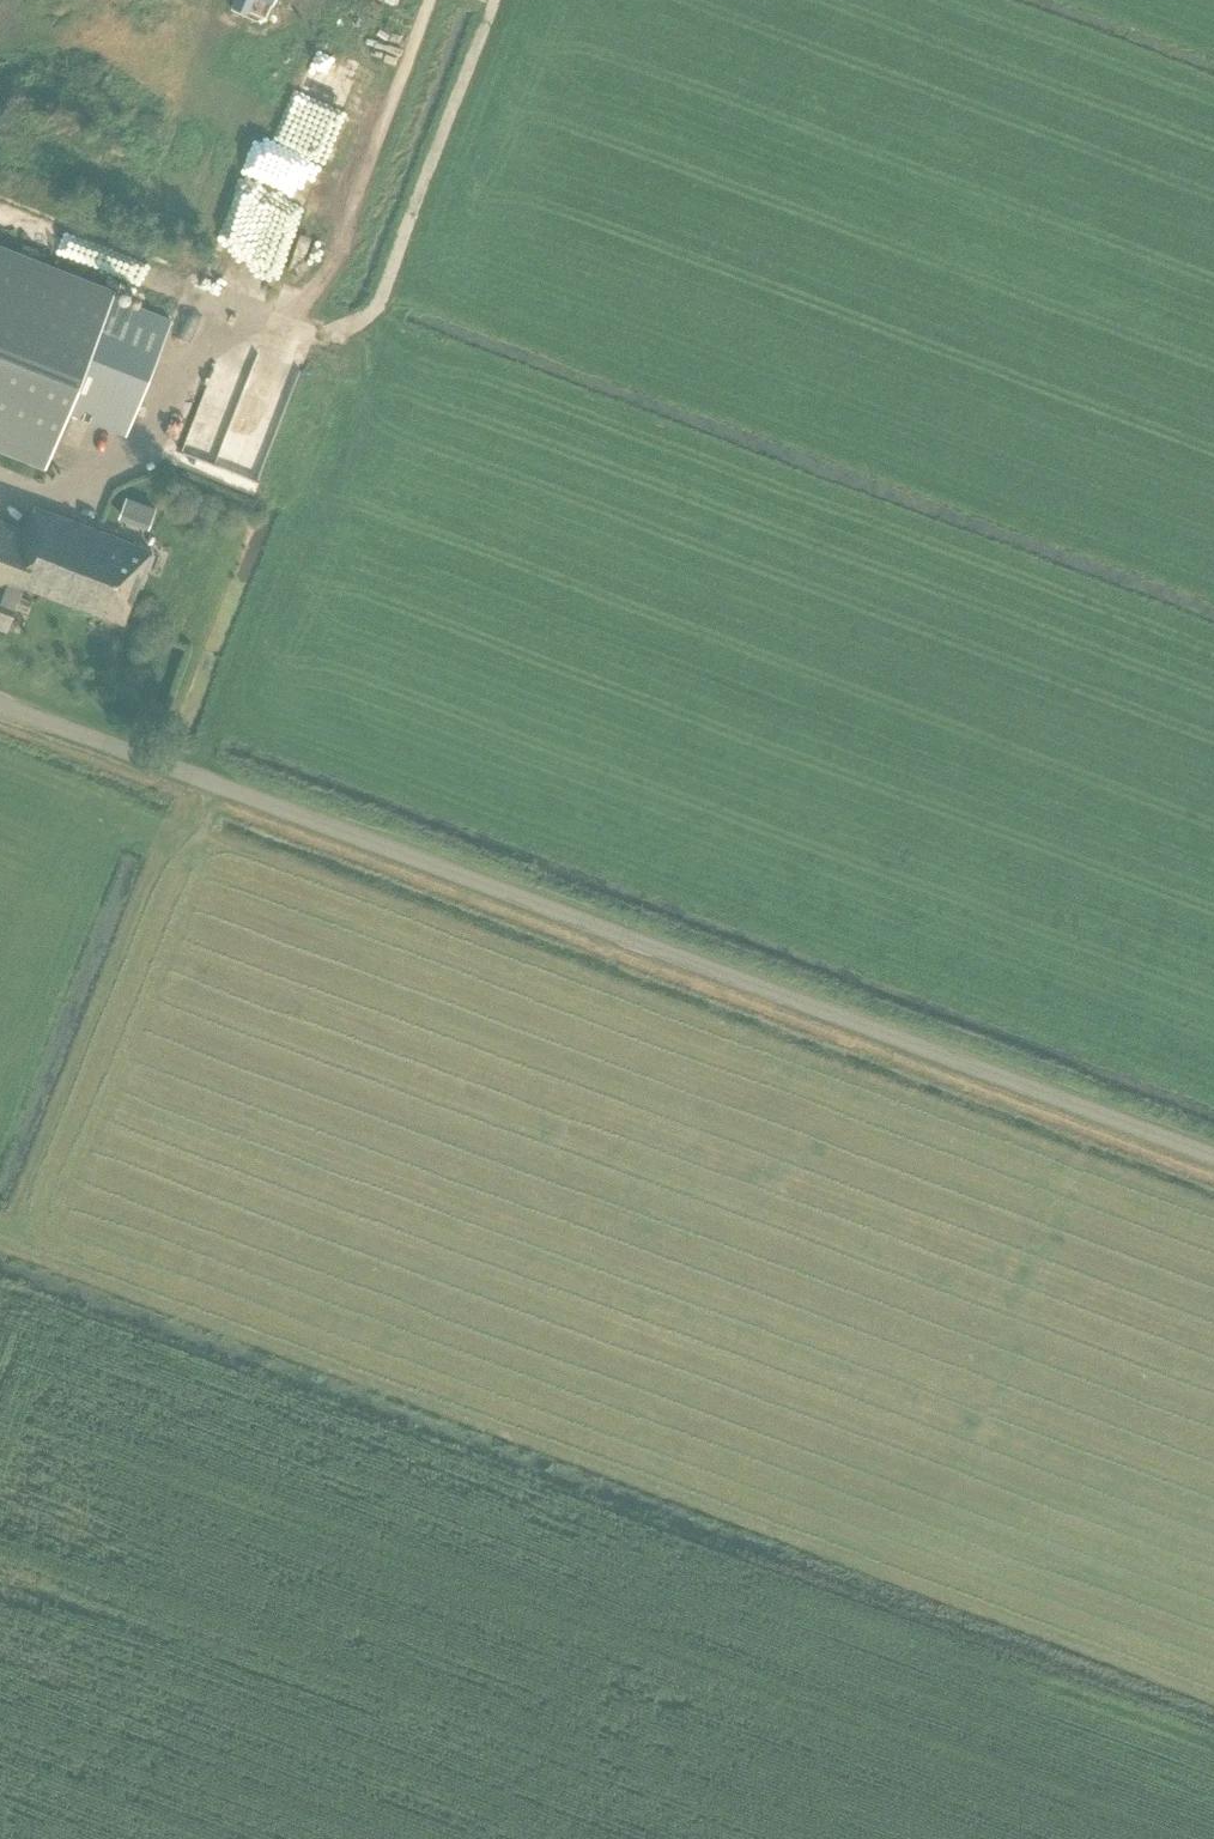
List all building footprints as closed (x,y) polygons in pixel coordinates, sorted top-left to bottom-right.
[(279,150),(253,141),(231,209),(242,213),(232,244),(275,258),(285,227),(298,231),(355,57),(382,65),(393,33),(367,24),(375,0),(327,0),(279,150)] [(0,244),(0,450),(41,467),(63,410),(125,435),(171,319),(113,296),(115,290),(0,244)] [(239,394),(280,407),(297,355),(281,350),(279,356),(254,348),(239,394)] [(207,440),(204,458),(237,463),(240,445),(207,440)] [(120,492),(113,517),(142,526),(149,501),(120,492)] [(8,630),(16,607),(34,614),(42,592),(124,623),(152,549),(35,506),(26,529),(0,519),(0,627),(8,630)]
